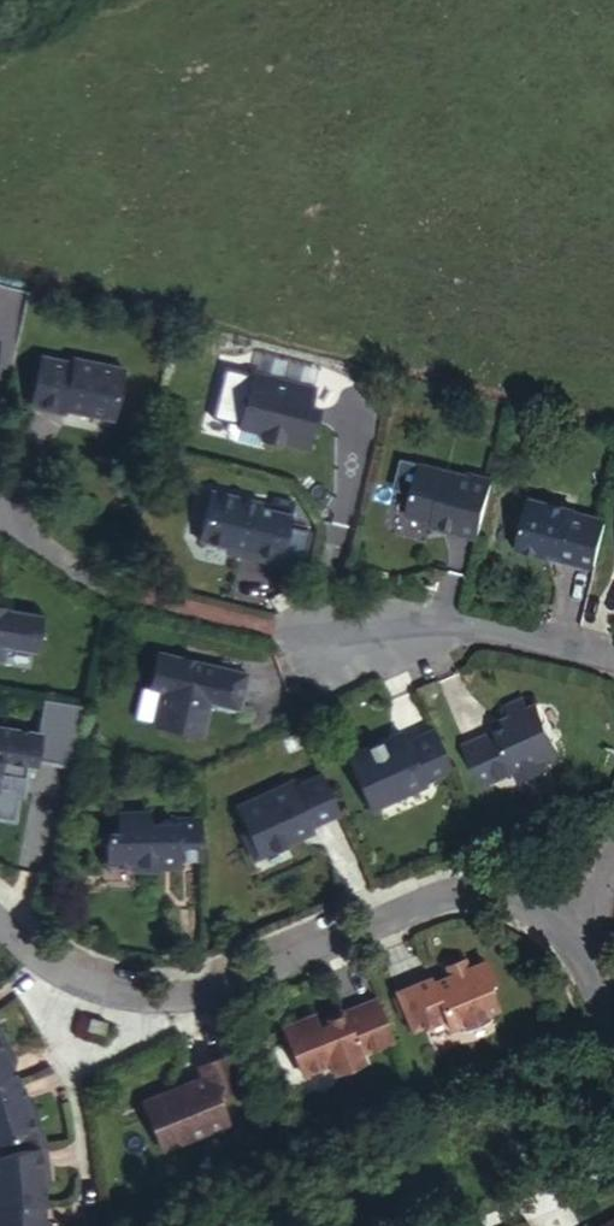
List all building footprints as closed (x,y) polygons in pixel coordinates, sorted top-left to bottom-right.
[(68,363),(37,357),(27,408),(60,415),(60,412),(107,422),(118,369),(69,358),(68,363)] [(309,389),(247,372),(231,433),(300,452),(311,409),(305,407),(309,389)] [(467,476),(416,463),(403,519),(427,525),(452,531),(450,535),(471,540),(487,478),(468,473),(467,476)] [(256,503),(206,491),(191,540),(220,548),(239,553),(238,557),(272,566),(286,516),(255,508),(256,503)] [(568,515),(569,512),(524,500),(514,538),(510,541),(508,551),(510,555),(531,561),(535,558),(536,560),(538,561),(539,556),(554,560),(552,564),(586,573),(600,524),(568,515)] [(426,529),(450,535),(452,531),(427,525),(426,529)] [(239,553),(220,548),(219,552),(238,557),(239,553)] [(539,556),(538,561),(552,564),(554,560),(539,556)] [(29,654),(36,615),(0,609),(0,649),(29,654)] [(237,671),(152,651),(143,689),(155,692),(147,726),(193,737),(201,702),(230,709),(237,671)] [(490,735),(458,748),(475,789),(507,775),(512,786),(539,774),(534,763),(549,756),(528,709),(519,713),(515,703),(490,714),(494,723),(497,731),(490,735)] [(490,735),(497,731),(494,723),(486,727),(490,735)] [(1,763),(28,767),(35,738),(0,732),(0,763),(1,763)] [(446,771),(428,732),(399,745),(395,735),(339,760),(363,813),(418,787),(415,781),(410,770),(422,764),(428,776),(429,779),(446,771)] [(422,764),(410,770),(415,781),(428,776),(422,764)] [(287,790),(284,784),(231,808),(241,832),(252,857),(290,841),(287,835),(301,829),(331,817),(314,778),(287,790)] [(194,860),(195,821),(169,821),(170,826),(152,826),(142,826),(142,819),(142,814),(111,814),(111,832),(99,832),(99,862),(126,862),(126,870),(152,870),(152,869),(170,869),(170,860),(194,860)] [(287,835),(290,841),(304,835),(301,829),(287,835)] [(241,832),(235,835),(246,859),(252,857),(241,832)] [(492,833),(475,840),(482,855),(498,848),(492,833)] [(453,962),(434,970),(438,979),(421,986),(419,981),(385,995),(401,1036),(435,1022),(440,1034),(450,1030),(452,1034),(457,1034),(464,1032),(471,1030),(475,1027),(479,1024),(480,1022),(478,1018),(488,1013),(477,987),(483,985),(474,964),(457,971),(453,962)] [(306,1021),(276,1034),(295,1080),(323,1069),(326,1079),(354,1067),(350,1058),(384,1044),(368,1003),(308,1028),(306,1021)] [(101,1025),(83,1020),(80,1033),(97,1037),(101,1025)] [(13,1081),(5,1067),(7,1066),(0,1056),(0,1086),(13,1081)] [(236,1093),(223,1059),(192,1071),(196,1082),(134,1106),(153,1151),(219,1123),(212,1104),(236,1093)] [(40,1132),(33,1111),(27,1113),(23,1099),(21,1099),(13,1081),(0,1086),(0,1141),(40,1132)] [(0,1141),(0,1154),(42,1145),(40,1132),(0,1141)] [(41,1202),(38,1183),(40,1183),(38,1168),(45,1167),(42,1145),(0,1154),(0,1204),(41,1202)] [(43,1222),(41,1222),(41,1202),(0,1204),(0,1225),(43,1225),(43,1222)]
